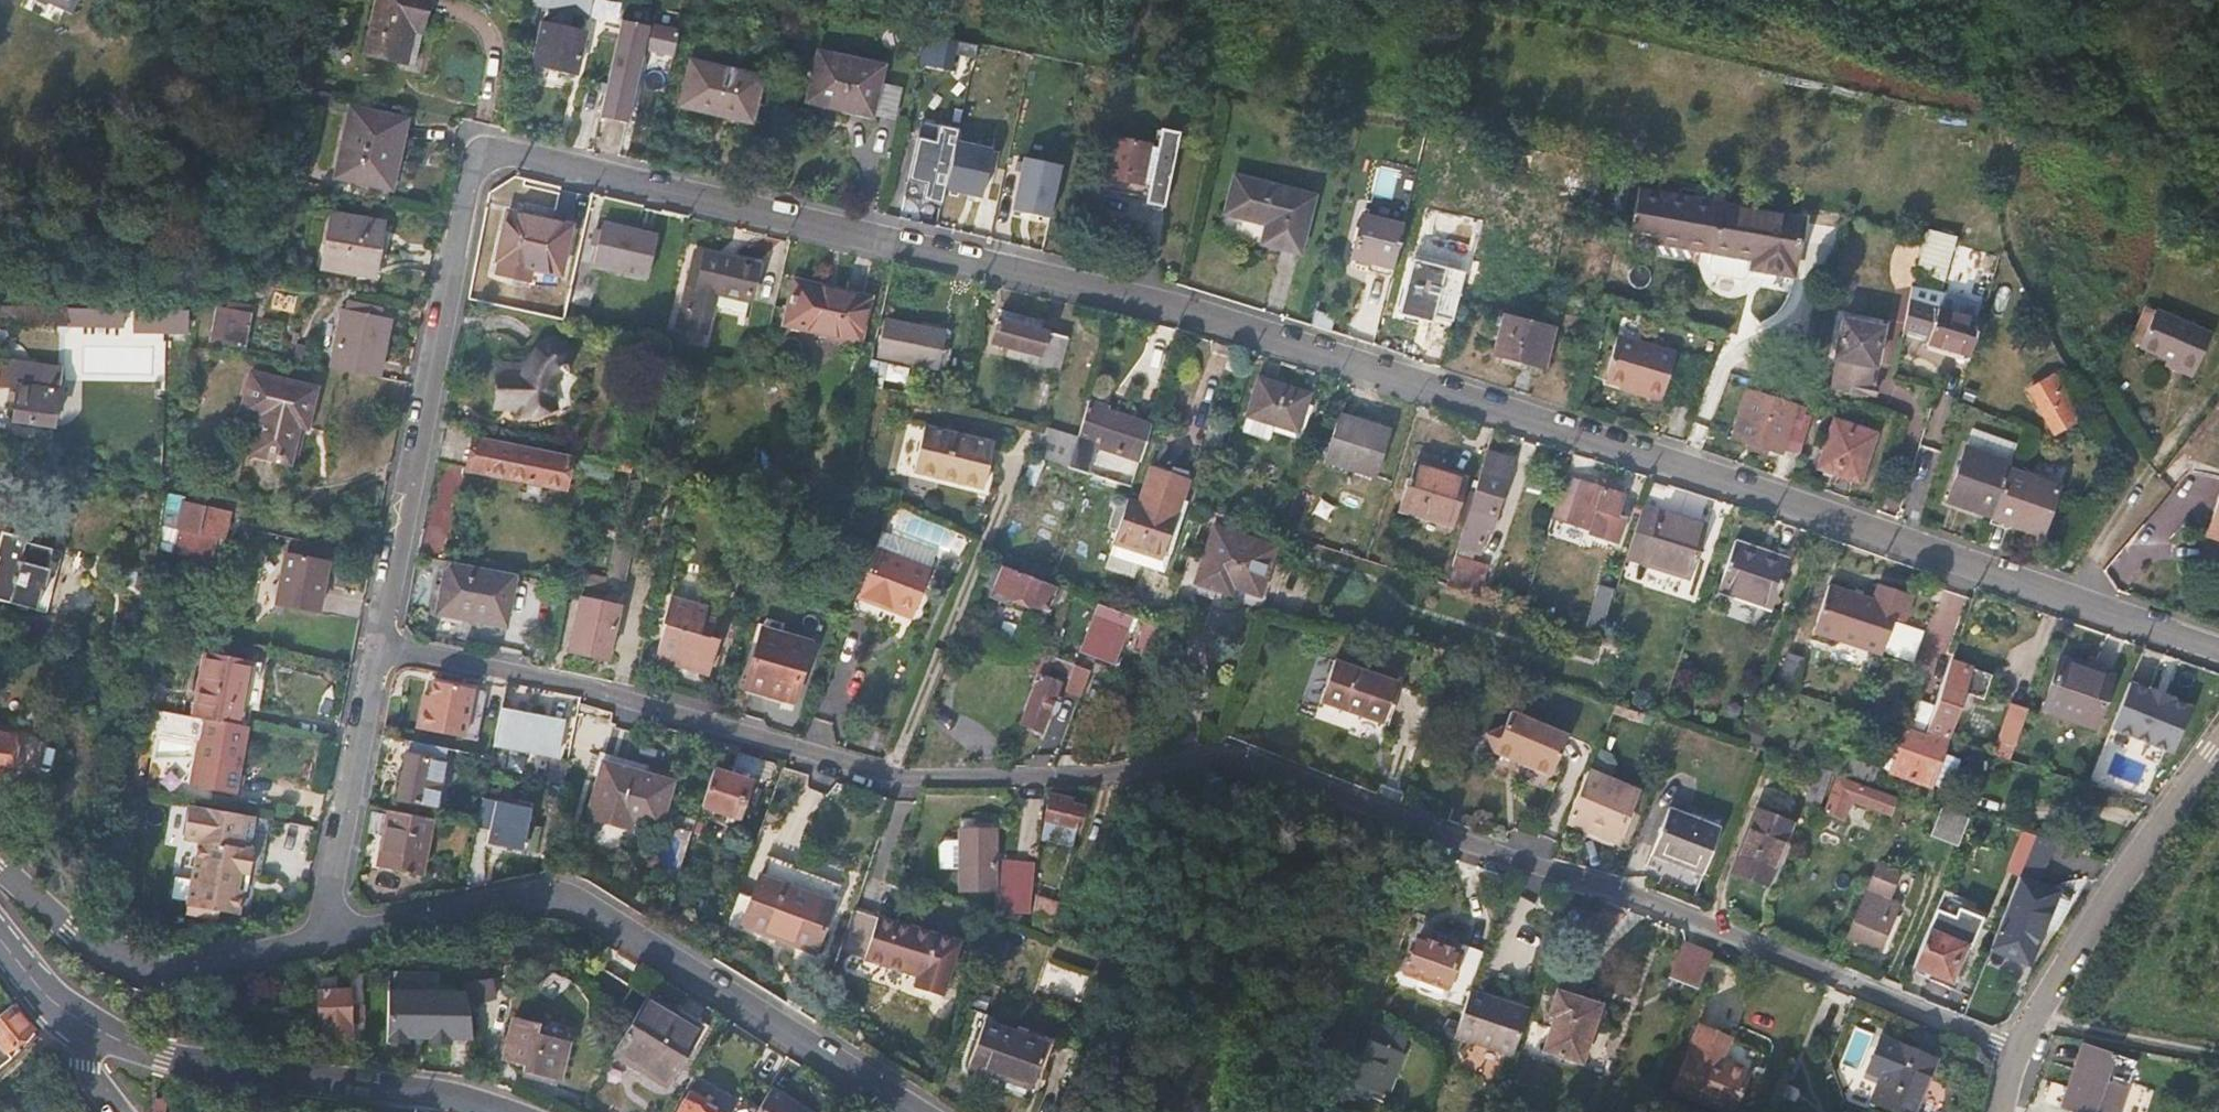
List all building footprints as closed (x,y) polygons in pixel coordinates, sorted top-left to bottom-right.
[(362,55),(410,67),(426,0),(376,0),(362,55)] [(527,0),(584,12),(586,0),(527,0)] [(579,30),(538,22),(529,65),(570,73),(579,30)] [(672,34),(617,23),(596,121),(626,127),(641,54),(666,60),(672,34)] [(953,41),(921,33),(914,62),(946,69),(950,54),(953,41)] [(950,54),(974,58),(974,54),(975,45),(953,41),(950,54)] [(876,69),(812,54),(801,102),(864,117),(876,69)] [(1002,56),(974,54),(974,58),(973,71),(1001,73),(1002,56)] [(761,78),(690,63),(680,107),(751,123),(761,78)] [(403,125),(351,115),(339,176),(389,187),(403,125)] [(1178,124),(1159,123),(1157,142),(1152,194),(1151,199),(1170,201),(1178,124)] [(1139,127),(1126,126),(1124,136),(1138,138),(1139,127)] [(1124,136),(1107,135),(1101,184),(1144,188),(1149,141),(1149,139),(1138,138),(1124,136)] [(1157,142),(1149,141),(1144,188),(1143,193),(1152,194),(1157,142)] [(1021,157),(1016,212),(1058,216),(1063,161),(1021,157)] [(995,162),(978,159),(977,167),(972,167),(966,200),(970,201),(987,205),(999,208),(1007,173),(994,171),(995,162)] [(1312,196),(1233,175),(1224,211),(1266,222),(1261,241),(1298,250),(1312,196)] [(1803,215),(1640,184),(1631,236),(1705,250),(1763,260),(1762,270),(1791,275),(1803,215)] [(987,205),(970,201),(968,207),(986,211),(987,205)] [(383,221),(330,211),(319,268),(372,278),(383,221)] [(571,226),(504,212),(493,261),(500,262),(497,274),(527,279),(530,269),(561,275),(571,226)] [(1399,228),(1362,218),(1350,258),(1389,269),(1399,228)] [(1473,228),(1434,218),(1422,262),(1461,272),(1473,228)] [(1944,278),(1947,267),(1956,236),(1928,226),(1926,231),(1913,270),(1944,278)] [(654,242),(601,230),(593,265),(646,276),(654,242)] [(1997,250),(1956,236),(1947,267),(1988,280),(1997,250)] [(1652,254),(1636,250),(1629,278),(1645,282),(1652,254)] [(753,269),(693,256),(676,332),(703,337),(712,295),(746,302),(753,269)] [(863,298),(792,281),(782,324),(855,340),(863,298)] [(1935,302),(1907,295),(1900,329),(1925,335),(1935,302)] [(1978,314),(1935,302),(1925,335),(1923,342),(1965,355),(1978,314)] [(71,305),(0,303),(0,320),(70,323),(71,305)] [(124,307),(71,305),(70,323),(124,325),(124,307)] [(207,342),(211,342),(216,308),(213,307),(212,308),(207,342)] [(249,313),(216,308),(211,342),(245,347),(249,313)] [(2158,312),(2149,308),(2135,341),(2143,345),(2158,312)] [(2216,333),(2159,309),(2158,312),(2143,345),(2142,347),(2171,359),(2199,372),(2216,333)] [(137,310),(136,330),(187,332),(187,311),(137,310)] [(387,319),(341,310),(329,369),(376,379),(387,319)] [(1541,322),(1505,311),(1493,350),(1543,366),(1555,325),(1541,322)] [(1041,322),(999,312),(992,345),(1009,349),(1007,357),(1057,371),(1065,338),(1039,333),(1041,322)] [(1879,327),(1838,318),(1830,358),(1870,367),(1879,327)] [(941,334),(884,323),(877,357),(934,368),(935,361),(938,349),(941,334)] [(1673,355),(1614,337),(1600,382),(1640,394),(1639,397),(1658,403),(1673,355)] [(553,340),(550,339),(546,339),(541,340),(539,342),(533,348),(529,353),(522,366),(520,370),(492,371),(494,411),(514,411),(517,421),(554,409),(551,405),(550,400),(549,395),(549,387),(550,382),(553,376),(556,371),(559,368),(561,370),(565,370),(565,364),(564,363),(564,359),(564,357),(564,351),(563,348),(561,345),(558,343),(556,341),(553,340)] [(944,350),(938,349),(935,361),(941,362),(944,350)] [(20,359),(18,382),(59,388),(61,364),(20,359)] [(2199,372),(2171,359),(2169,365),(2197,377),(2199,372)] [(879,363),(867,361),(860,389),(873,391),(879,363)] [(2062,399),(2034,370),(2022,381),(2048,411),(2062,399)] [(313,388),(247,374),(239,412),(252,415),(245,454),(288,463),(295,426),(305,428),(313,388)] [(1306,396),(1259,381),(1241,435),(1267,443),(1272,426),(1294,433),(1302,409),(1306,396)] [(59,388),(18,382),(15,416),(55,421),(59,388)] [(1074,439),(1065,467),(1084,473),(1092,446),(1138,460),(1149,425),(1104,411),(1105,407),(1086,400),(1075,436),(1074,439)] [(1810,416),(1775,405),(1769,422),(1742,413),(1736,431),(1797,451),(1810,416)] [(1391,428),(1340,412),(1324,459),(1375,476),(1391,428)] [(1876,429),(1833,413),(1815,464),(1858,479),(1876,429)] [(471,436),(439,429),(431,465),(563,494),(570,463),(469,441),(471,436)] [(992,447),(923,430),(912,475),(982,492),(987,470),(992,447)] [(1040,435),(1031,457),(1042,460),(1065,467),(1074,439),(1042,430),(1040,435)] [(1989,514),(1991,508),(2006,461),(1966,447),(1945,497),(1989,514)] [(1508,458),(1486,451),(1456,546),(1478,552),(1508,458)] [(1034,482),(1042,460),(1031,457),(1022,477),(1034,482)] [(1464,476),(1414,461),(1397,512),(1447,527),(1464,476)] [(2052,477),(2006,461),(1991,508),(2037,525),(2052,477)] [(1150,466),(1150,468),(1155,470),(1152,484),(1185,493),(1190,478),(1150,466)] [(1155,470),(1150,468),(1139,502),(1125,498),(1112,547),(1160,562),(1165,547),(1169,548),(1185,493),(1152,484),(1155,470)] [(1034,482),(1022,477),(1020,483),(1031,488),(1034,482)] [(1594,489),(1563,480),(1551,519),(1591,532),(1589,537),(1616,546),(1624,519),(1609,515),(1615,495),(1612,495),(1614,486),(1596,481),(1594,489)] [(2213,521),(2206,545),(2218,549),(2218,498),(2213,521)] [(1621,559),(1645,566),(1664,511),(1641,504),(1621,559)] [(224,513),(185,505),(176,546),(209,554),(213,539),(219,540),(224,513)] [(1664,511),(1645,566),(1689,579),(1706,524),(1664,511)] [(4,528),(0,544),(0,592),(37,600),(52,539),(4,528)] [(1272,546),(1213,528),(1194,584),(1218,592),(1220,582),(1231,586),(1256,593),(1272,546)] [(1785,556),(1733,538),(1716,590),(1768,608),(1785,556)] [(630,550),(615,547),(605,597),(620,600),(630,550)] [(328,564),(286,556),(277,606),(319,614),(328,564)] [(928,577),(873,557),(856,604),(897,620),(900,614),(913,619),(928,577)] [(1485,566),(1457,557),(1448,583),(1477,592),(1485,566)] [(446,565),(513,579),(514,574),(447,560),(446,565)] [(1619,565),(1605,560),(1582,625),(1596,629),(1619,565)] [(1051,587),(987,563),(978,585),(995,591),(994,592),(1044,609),(1051,587)] [(504,626),(513,579),(446,565),(438,614),(504,626)] [(1911,592),(1876,580),(1871,597),(1827,581),(1810,628),(1878,652),(1891,615),(1901,619),(1911,592)] [(1231,586),(1220,582),(1218,592),(1228,595),(1231,586)] [(657,662),(682,668),(697,610),(669,603),(663,628),(666,629),(657,662)] [(1137,618),(1097,604),(1080,653),(1114,664),(1124,635),(1130,637),(1137,618)] [(598,611),(579,606),(570,648),(587,651),(586,658),(607,663),(617,616),(598,611)] [(717,614),(697,610),(682,668),(711,675),(720,642),(711,640),(717,614)] [(913,619),(900,614),(897,620),(911,624),(913,619)] [(1163,627),(1145,621),(1138,647),(1157,652),(1163,627)] [(811,648),(762,633),(744,689),(793,703),(811,648)] [(1805,647),(1790,642),(1778,678),(1793,683),(1805,647)] [(587,651),(570,648),(569,655),(586,658),(587,651)] [(1054,658),(1042,653),(1034,674),(1039,676),(1047,679),(1051,668),(1054,658)] [(206,690),(262,699),(268,666),(207,654),(194,720),(201,722),(206,690)] [(2112,672),(2059,654),(2043,710),(2096,727),(2112,672)] [(1089,671),(1054,658),(1051,668),(1072,676),(1065,692),(1080,697),(1089,671)] [(1393,679),(1330,658),(1316,700),(1379,721),(1393,679)] [(1950,660),(1926,729),(1947,736),(1962,689),(1982,696),(1989,673),(1950,660)] [(1047,679),(1039,676),(1020,724),(1040,732),(1049,708),(1058,683),(1047,679)] [(466,686),(426,678),(421,705),(413,704),(409,726),(457,736),(466,686)] [(1400,682),(1393,679),(1379,721),(1387,724),(1400,682)] [(2144,686),(2124,679),(2108,726),(2171,747),(2187,701),(2167,694),(2168,692),(2145,683),(2144,686)] [(1065,685),(1058,683),(1049,708),(1056,711),(1065,685)] [(480,689),(466,686),(457,736),(470,738),(480,689)] [(260,713),(262,699),(206,690),(201,722),(242,730),(246,710),(260,713)] [(2029,706),(2010,700),(1998,734),(2017,741),(2029,706)] [(508,745),(515,712),(500,709),(493,742),(508,745)] [(1567,734),(1511,711),(1504,728),(1483,735),(1495,753),(1551,775),(1567,734)] [(515,712),(508,745),(555,754),(561,721),(515,712)] [(242,730),(201,722),(194,720),(156,713),(153,729),(162,731),(160,740),(194,746),(194,743),(203,744),(198,775),(195,790),(236,799),(249,731),(242,730)] [(0,723),(0,764),(11,766),(16,725),(0,723)] [(1947,736),(1926,729),(1925,732),(1904,726),(1889,773),(1930,787),(1947,736)] [(407,739),(405,750),(444,758),(446,747),(407,739)] [(194,746),(160,740),(156,768),(198,775),(203,744),(194,743),(194,746)] [(1872,765),(1817,747),(1812,764),(1834,771),(1868,782),(1872,765)] [(432,818),(444,758),(405,750),(393,810),(432,818)] [(675,778),(598,757),(582,817),(629,830),(632,823),(661,831),(675,778)] [(752,784),(717,770),(703,806),(739,819),(752,784)] [(1635,790),(1588,771),(1568,822),(1616,839),(1635,790)] [(1892,796),(1836,779),(1823,816),(1844,822),(1849,803),(1887,814),(1892,796)] [(1082,805),(1050,796),(1044,815),(1048,817),(1043,834),(1072,843),(1082,805)] [(496,800),(482,797),(475,828),(489,830),(485,847),(523,855),(531,815),(495,807),(496,800)] [(1960,810),(1935,803),(1934,808),(1922,804),(1916,823),(1959,837),(1965,817),(1958,815),(1960,810)] [(256,819),(190,806),(184,839),(199,842),(186,909),(237,920),(242,895),(236,894),(239,876),(245,877),(249,878),(254,853),(249,852),(256,819)] [(1719,826),(1670,806),(1651,851),(1700,871),(1719,826)] [(1792,820),(1756,806),(1732,870),(1767,884),(1792,820)] [(431,830),(382,819),(371,875),(420,885),(431,830)] [(996,820),(977,820),(977,828),(995,829),(996,820)] [(977,828),(963,828),(963,837),(962,868),(962,888),(995,889),(995,829),(977,828)] [(2011,860),(2023,865),(2035,835),(2023,830),(2011,860)] [(2043,874),(2058,845),(2039,835),(2024,864),(2043,874)] [(963,837),(946,837),(941,844),(941,868),(962,868),(963,837)] [(837,883),(767,859),(762,874),(832,898),(837,883)] [(1904,870),(1875,859),(1842,938),(1876,951),(1897,898),(1893,896),(1904,870)] [(1034,862),(1006,862),(1003,909),(1031,910),(1034,862)] [(2045,923),(2059,888),(2018,871),(1988,945),(2029,961),(2045,923)] [(832,898),(762,874),(744,926),(814,950),(832,898)] [(245,877),(239,876),(236,894),(242,895),(245,877)] [(2070,899),(2059,888),(2045,923),(2053,926),(2066,908),(2070,899)] [(1056,909),(1034,902),(1033,927),(1049,931),(1056,909)] [(866,957),(878,915),(852,907),(839,949),(866,957)] [(962,942),(878,915),(866,957),(921,974),(918,987),(945,996),(962,942)] [(1965,940),(1928,925),(1913,962),(1950,976),(1965,940)] [(1460,948),(1421,935),(1407,972),(1466,993),(1482,947),(1462,941),(1460,948)] [(1712,952),(1683,941),(1670,974),(1698,985),(1712,952)] [(486,978),(483,964),(455,971),(460,993),(462,1001),(491,995),(487,987),(487,978),(486,978)] [(631,984),(598,964),(579,995),(613,1015),(631,984)] [(436,973),(387,972),(388,1044),(452,1045),(452,1040),(471,1040),(462,1001),(460,993),(436,993),(436,973)] [(1527,1008),(1471,989),(1455,1036),(1511,1055),(1527,1008)] [(1600,1004),(1556,990),(1548,1015),(1553,1016),(1543,1049),(1582,1061),(1600,1004)] [(349,1038),(347,994),(316,995),(316,1029),(322,1028),(323,1040),(349,1038)] [(698,1030),(648,997),(612,1053),(662,1085),(698,1030)] [(32,1026),(13,1003),(0,1014),(0,1065),(11,1056),(5,1049),(32,1026)] [(1735,1017),(1709,1005),(1707,1011),(1728,1019),(1721,1036),(1726,1039),(1733,1021),(1735,1017)] [(1728,1019),(1707,1011),(1682,1071),(1740,1095),(1758,1052),(1726,1039),(1721,1036),(1728,1019)] [(1410,1033),(1372,1019),(1349,1078),(1387,1093),(1394,1073),(1380,1067),(1390,1044),(1404,1049),(1410,1033)] [(533,1025),(512,1021),(505,1059),(525,1064),(523,1071),(559,1078),(566,1041),(532,1033),(533,1025)] [(1048,1042),(984,1021),(970,1068),(1033,1089),(1048,1042)] [(1854,1025),(1841,1067),(1866,1074),(1879,1033),(1854,1025)] [(1897,1041),(1874,1099),(1906,1111),(1914,1111),(1936,1056),(1897,1041)] [(2061,1057),(2042,1111),(2102,1111),(2107,1098),(2103,1096),(2111,1073),(2061,1057)] [(789,1092),(776,1111),(821,1111),(789,1092)] [(703,1100),(691,1093),(685,1102),(697,1109),(703,1100)] [(685,1102),(679,1111),(702,1111),(697,1109),(685,1102)]
